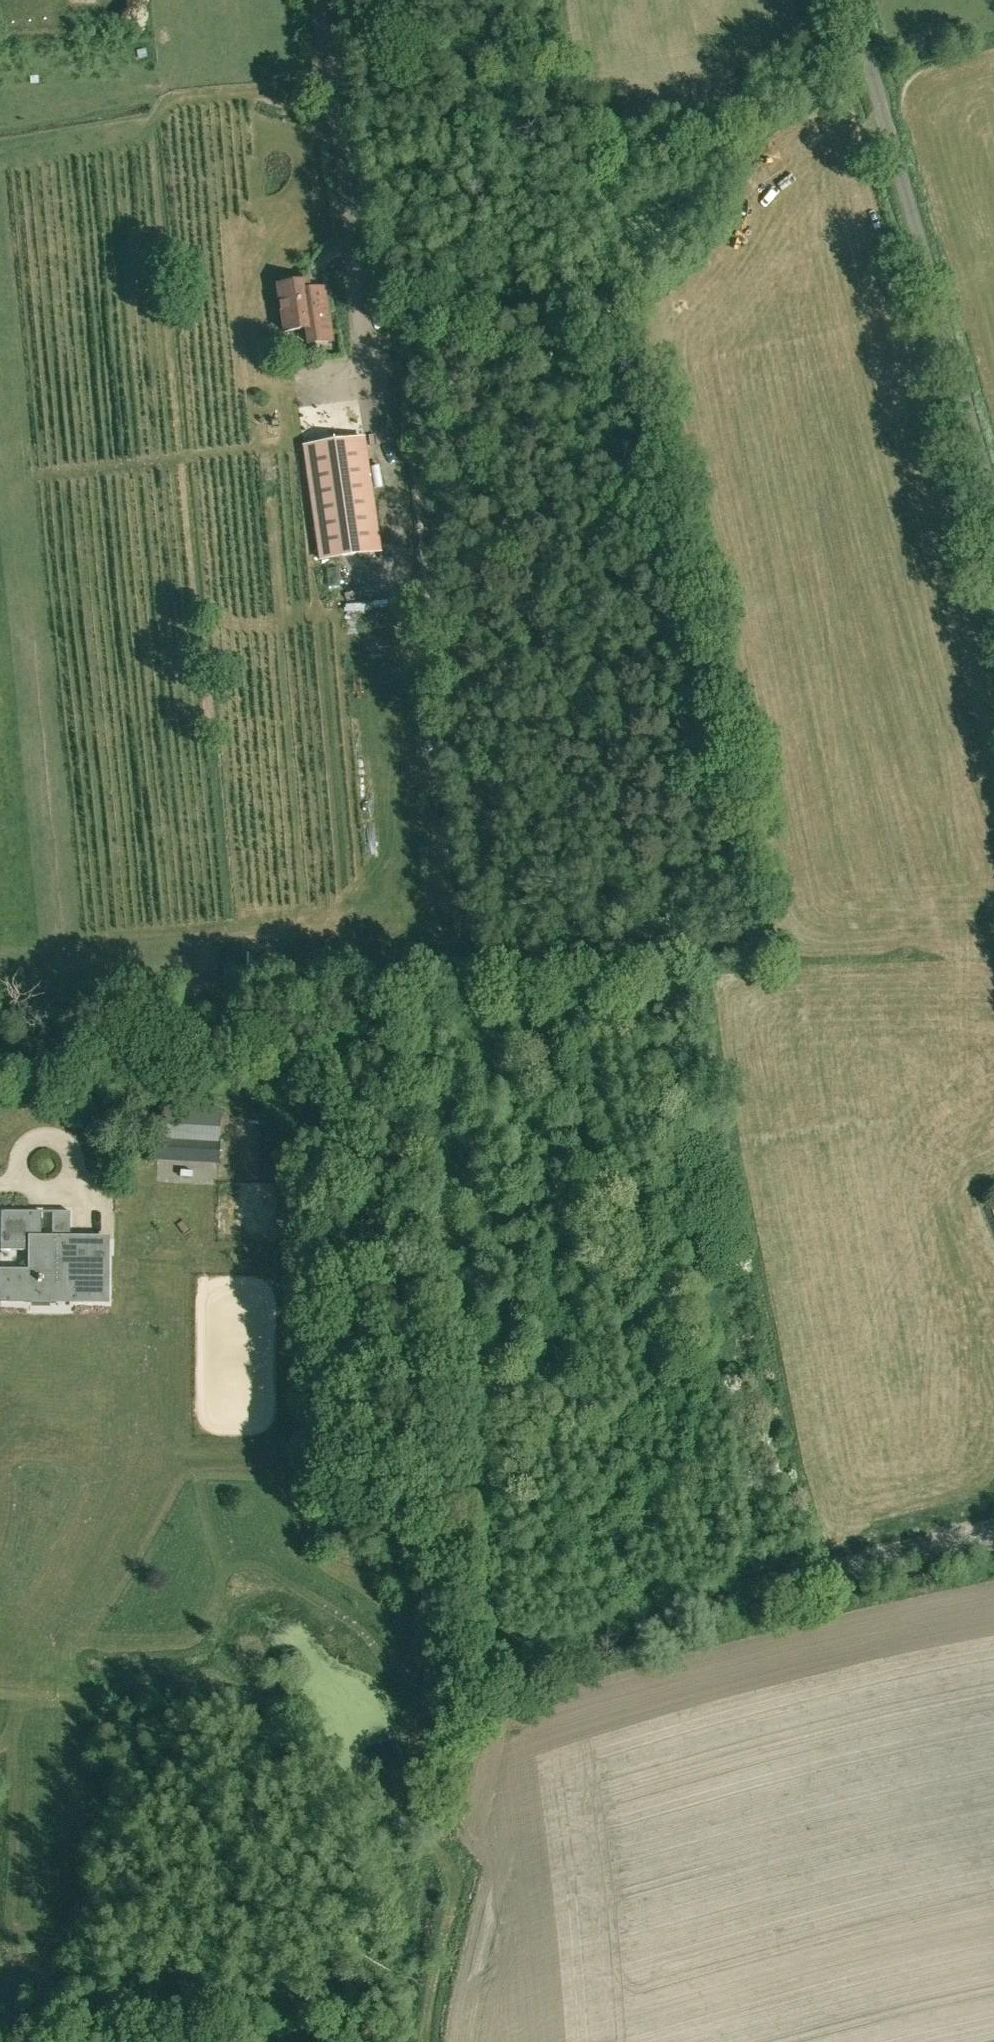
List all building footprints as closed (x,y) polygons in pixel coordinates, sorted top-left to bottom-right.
[(295,282),(292,279),(283,280),(280,284),(281,287),(277,287),(284,336),(305,333),(308,348),(335,344),(326,289),(304,293),(303,283),(296,284),(295,282)] [(382,554),(366,439),(303,448),(320,563),(382,554)] [(156,1164),(217,1167),(219,1146),(158,1143),(156,1164)] [(48,1204),(48,1226),(68,1226),(68,1204),(48,1204)] [(111,1241),(111,1237),(51,1237),(51,1243),(42,1242),(42,1236),(42,1210),(28,1210),(28,1211),(25,1211),(25,1210),(0,1210),(0,1214),(1,1214),(1,1250),(11,1250),(31,1250),(31,1266),(30,1266),(30,1270),(0,1270),(0,1308),(2,1308),(3,1301),(39,1301),(39,1296),(41,1296),(41,1288),(72,1288),(72,1301),(108,1301),(108,1247),(111,1247),(111,1241)]
